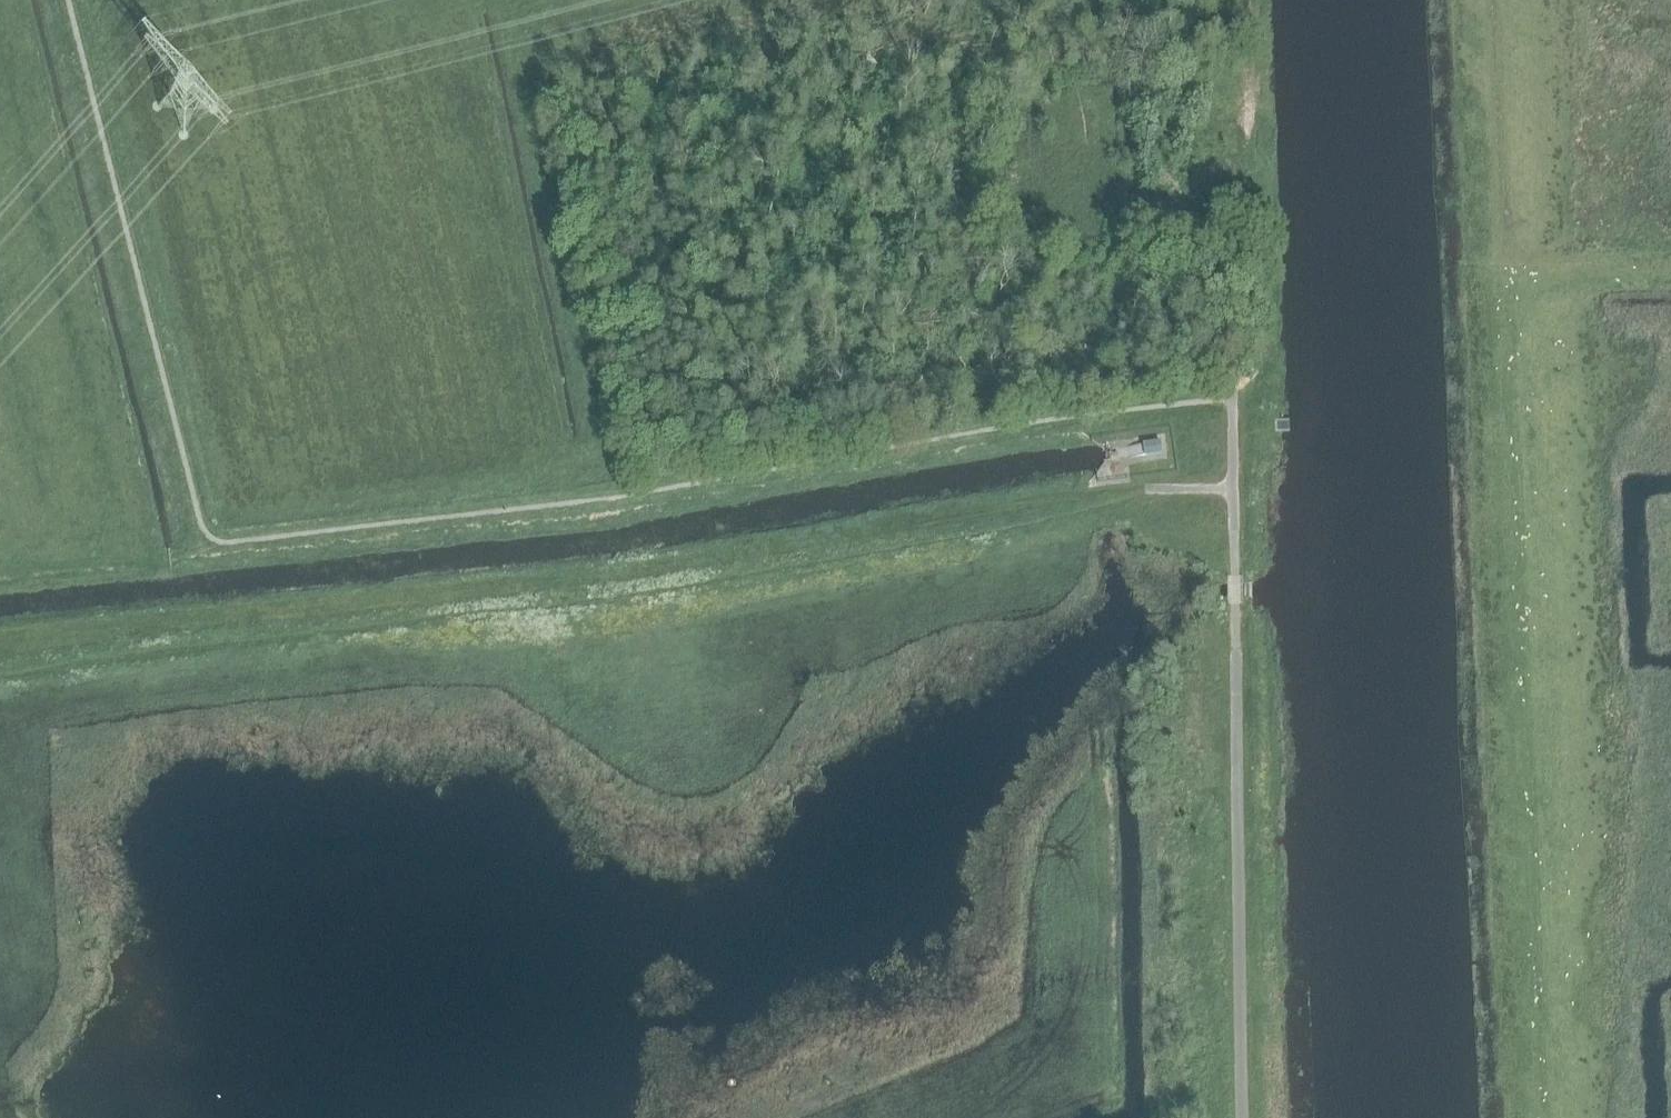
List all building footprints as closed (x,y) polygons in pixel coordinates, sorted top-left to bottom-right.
[(1160,442),(1142,444),(1144,457),(1162,454),(1160,442)]
